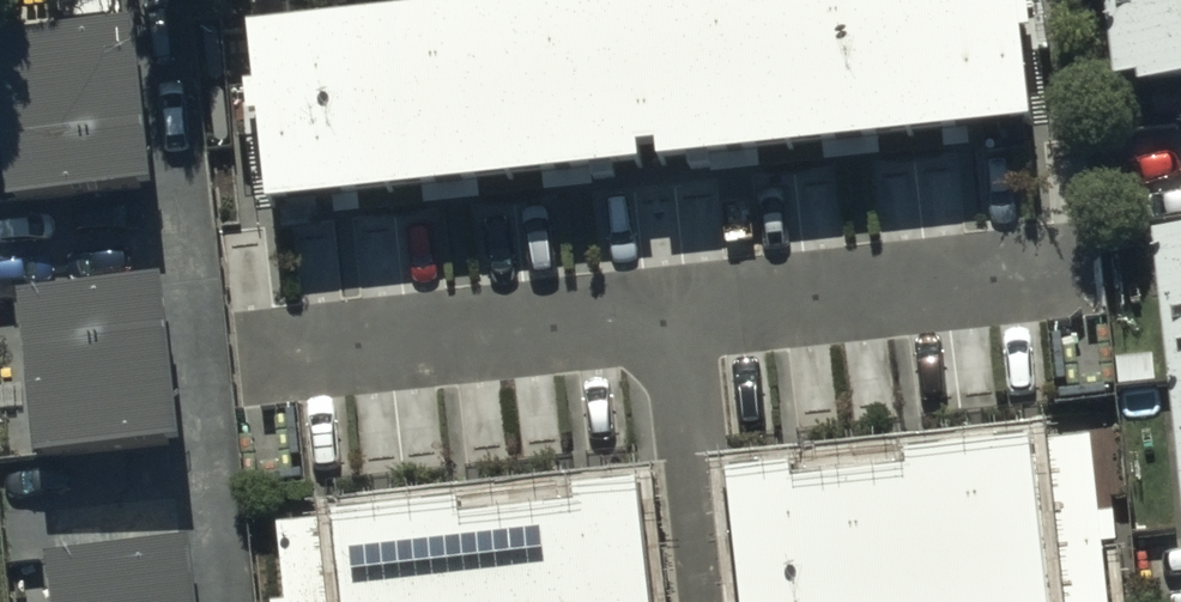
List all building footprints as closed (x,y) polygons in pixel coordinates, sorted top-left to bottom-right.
[(255,16),(276,196),(1038,112),(1025,0),(397,0),(255,16)] [(1119,73),(1144,71),(1146,83),(1180,79),(1180,0),(1112,0),(1119,73)] [(141,13),(0,29),(19,195),(160,178),(141,13)] [(1159,225),(1180,459),(1180,223),(1159,225)] [(172,273),(29,285),(42,452),(186,440),(172,273)] [(734,463),(748,601),(1115,601),(1098,430),(916,448),(918,464),(800,475),(799,457),(734,463)] [(278,517),(287,601),(660,601),(646,477),(583,484),(584,497),(469,510),(468,496),(278,517)] [(57,547),(62,601),(207,601),(201,534),(57,547)]
